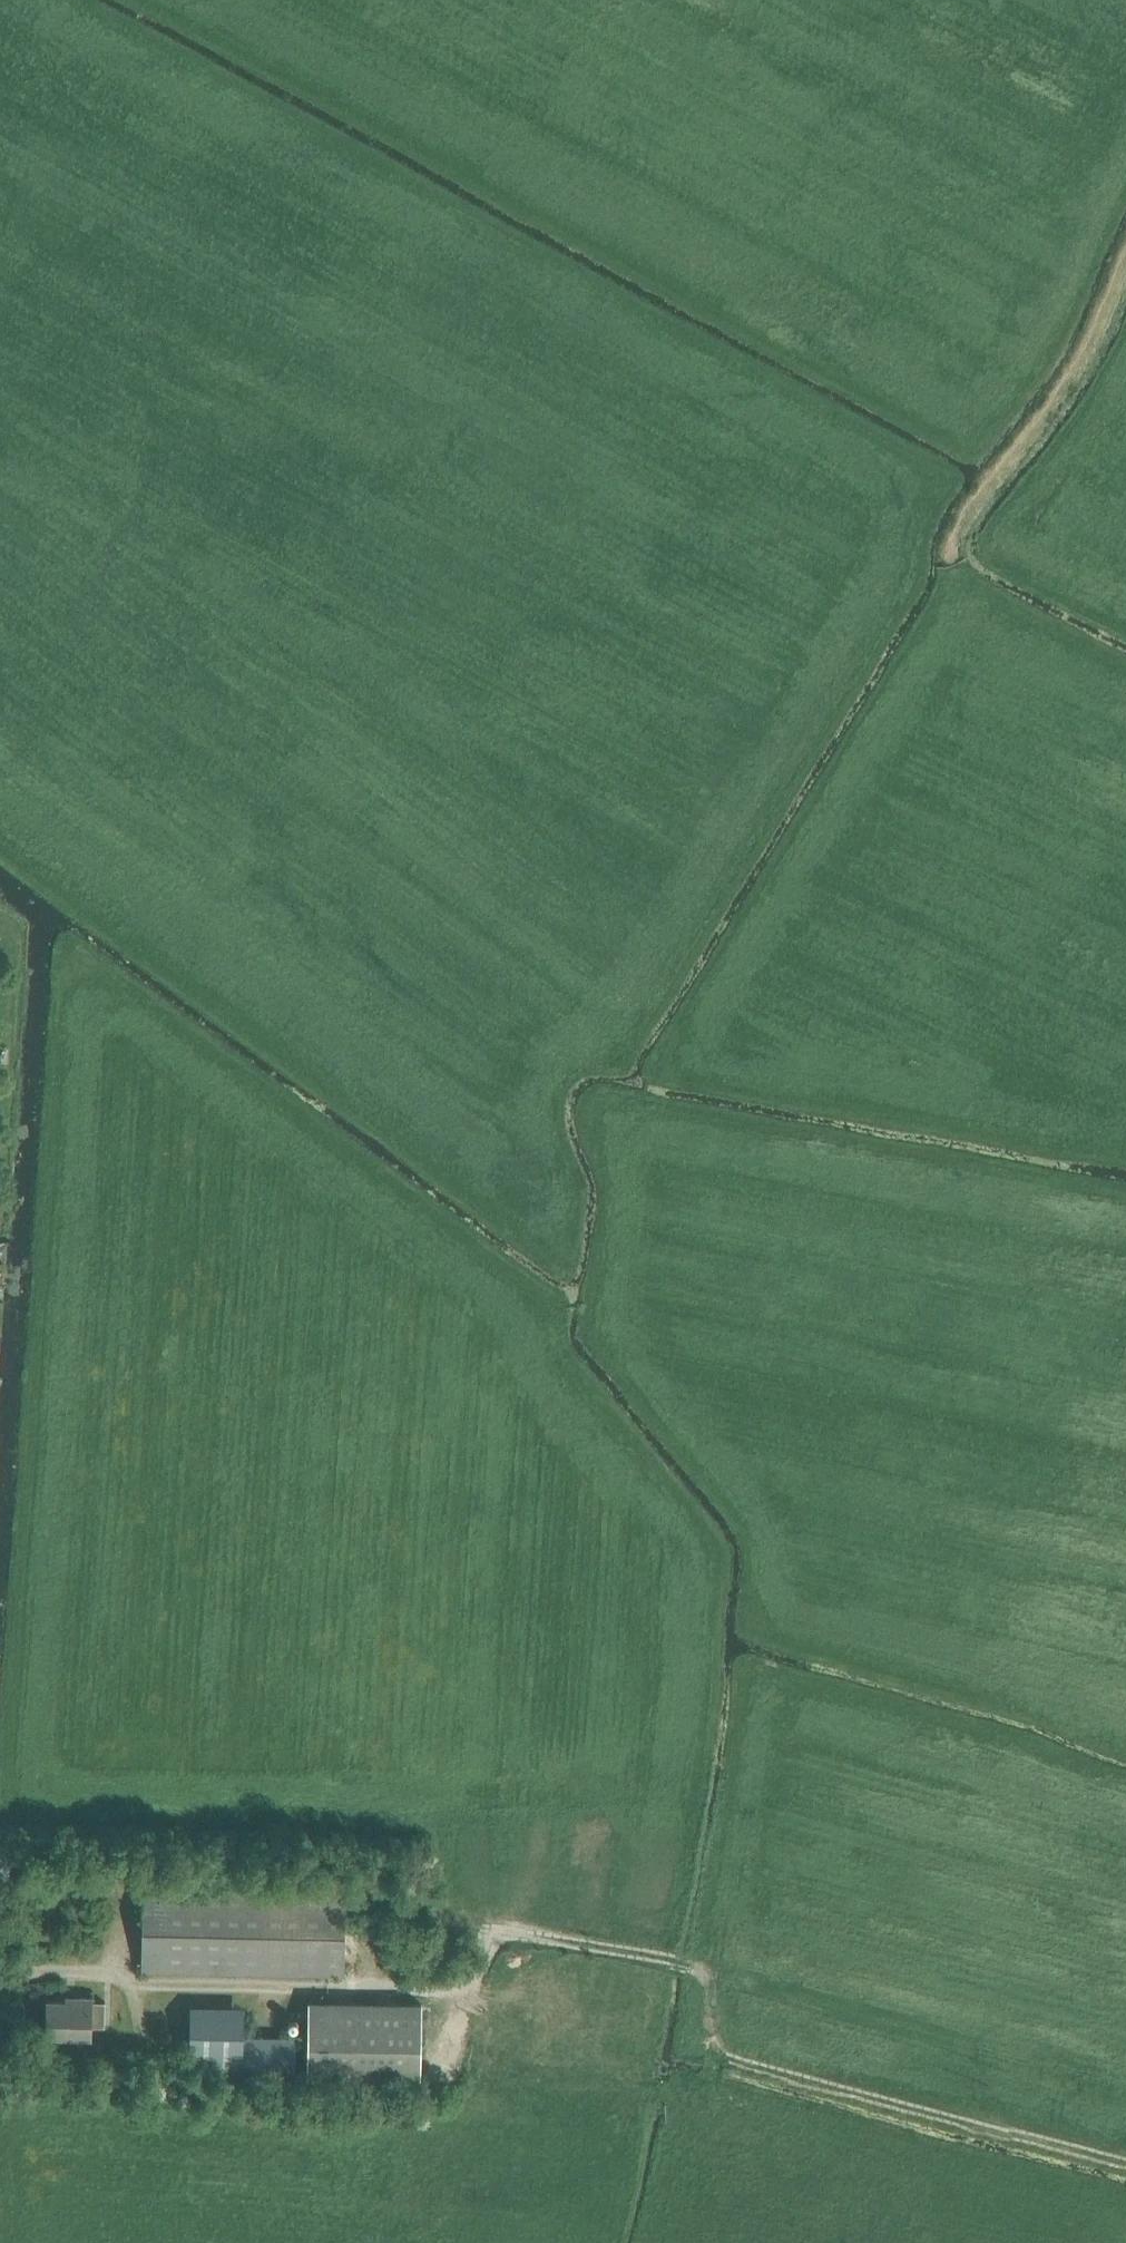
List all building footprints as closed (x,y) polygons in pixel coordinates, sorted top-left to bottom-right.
[(143,1881),(142,1900),(140,1966),(343,1972),(345,1886),(143,1881)] [(46,2000),(45,2036),(89,2037),(89,2024),(104,2024),(105,2000),(93,1999),(93,1993),(67,1992),(67,2000),(46,2000)] [(422,1999),(307,1997),(306,2080),(420,2082),(422,1999)] [(188,2075),(293,2078),(294,2035),(242,2031),(242,2004),(189,2004),(188,2075)]
